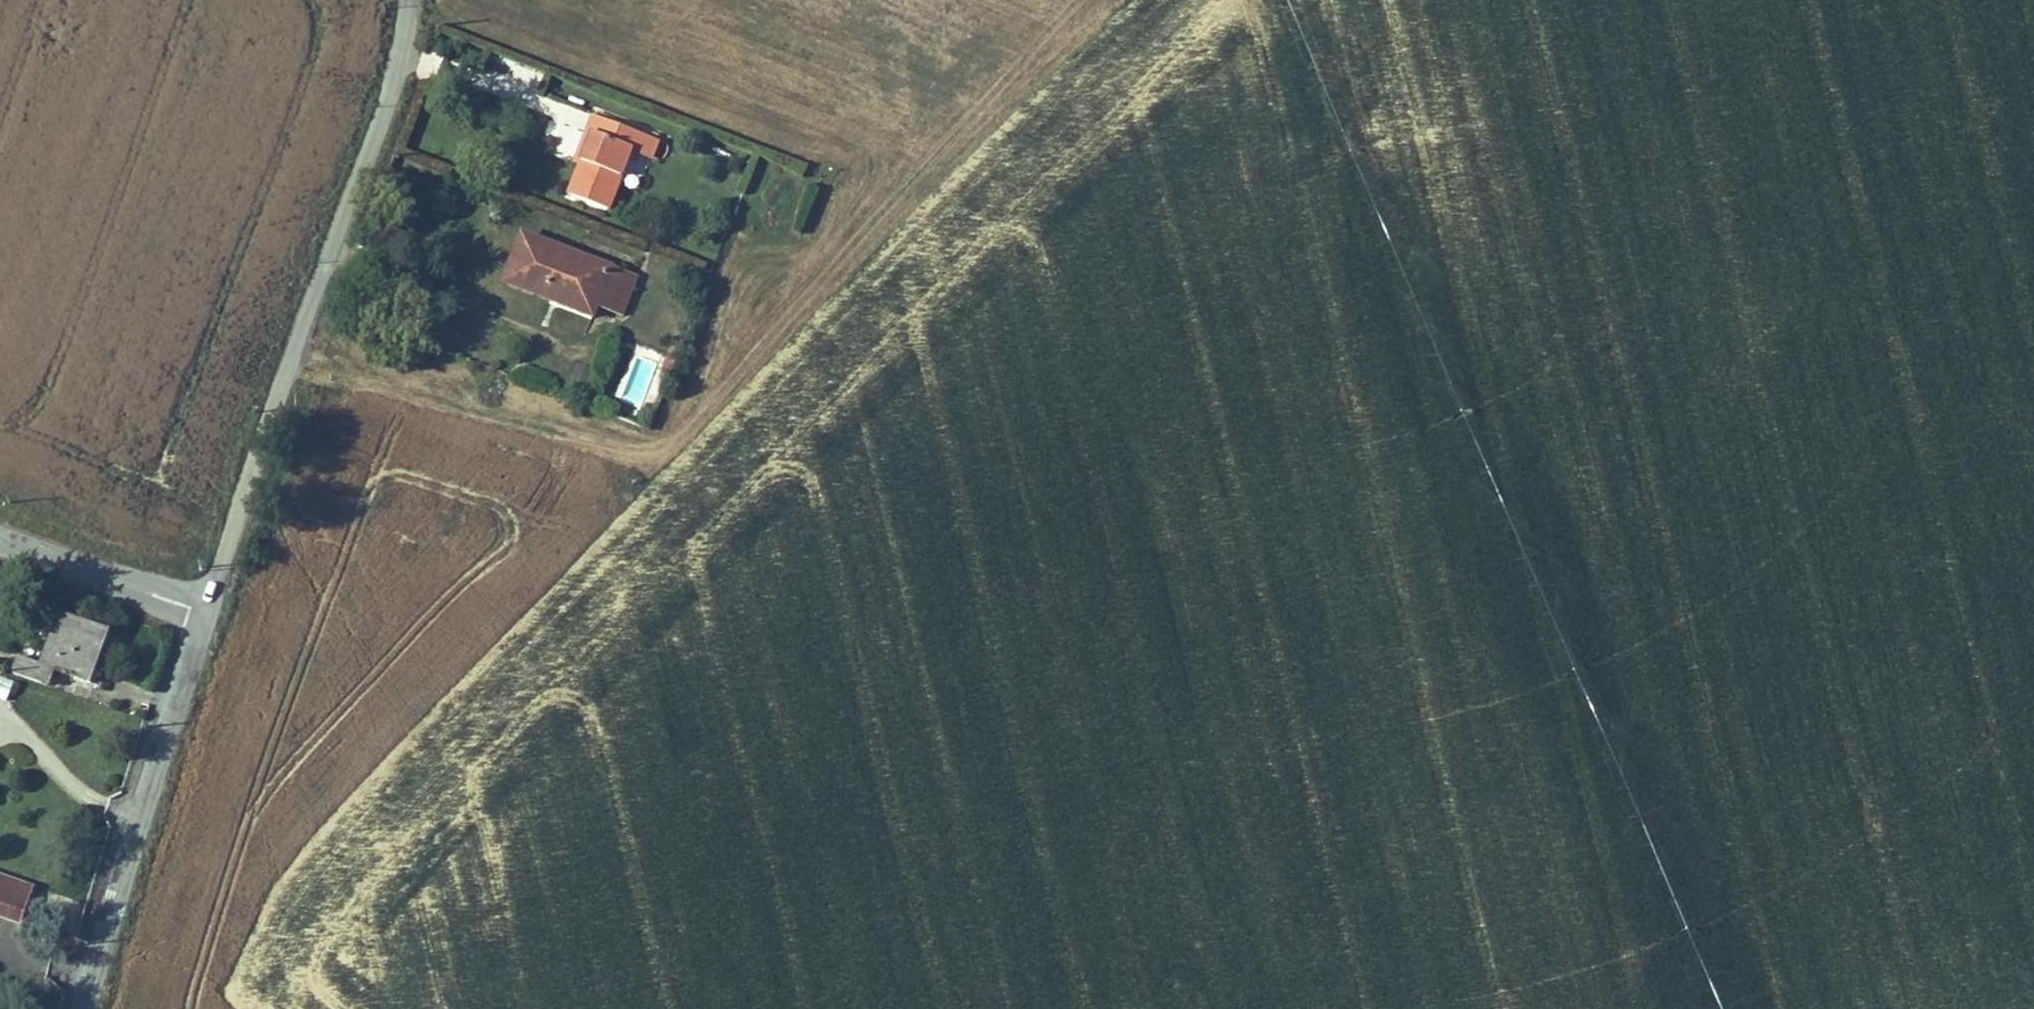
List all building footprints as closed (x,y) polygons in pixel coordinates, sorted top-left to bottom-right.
[(552,190),(591,206),(602,179),(615,146),(634,153),(641,136),(576,111),(568,129),(576,132),(563,163),(552,190)] [(576,132),(568,129),(557,160),(563,163),(576,132)] [(601,260),(515,229),(498,276),(543,292),(546,285),(586,298),(601,260)] [(626,269),(601,260),(586,298),(612,308),(626,269)] [(583,306),(586,298),(546,285),(543,292),(583,306)] [(13,675),(47,686),(51,675),(89,687),(108,633),(58,617),(42,666),(19,659),(13,675)] [(6,701),(14,681),(0,675),(0,698),(6,701)] [(15,917),(29,881),(0,871),(0,912),(15,917)]
